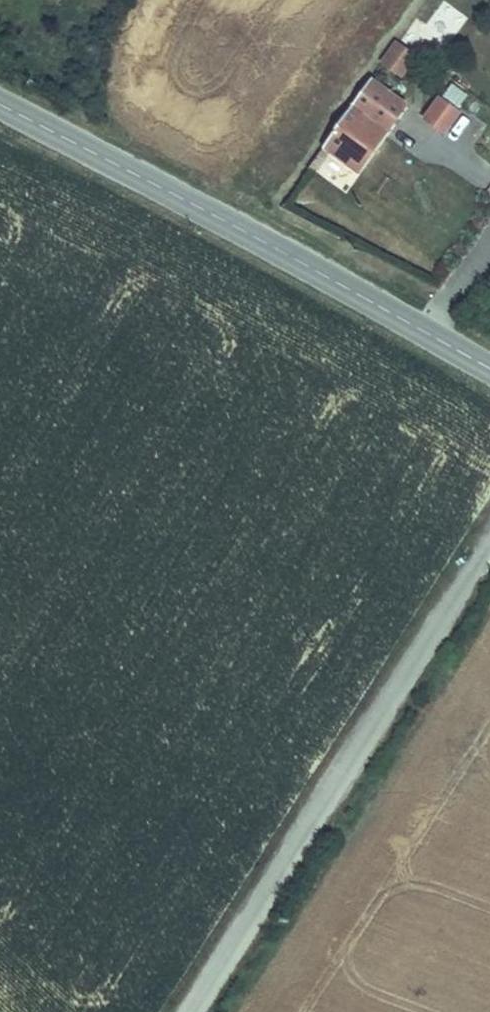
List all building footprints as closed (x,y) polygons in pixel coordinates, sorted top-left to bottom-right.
[(452,38),(466,15),(442,0),(428,23),(452,38)] [(422,52),(405,40),(390,61),(407,73),(422,52)] [(378,78),(353,114),(383,136),(409,101),(378,78)] [(452,130),(466,110),(446,96),(432,116),(452,130)] [(383,136),(353,114),(327,150),(358,171),(383,136)]
